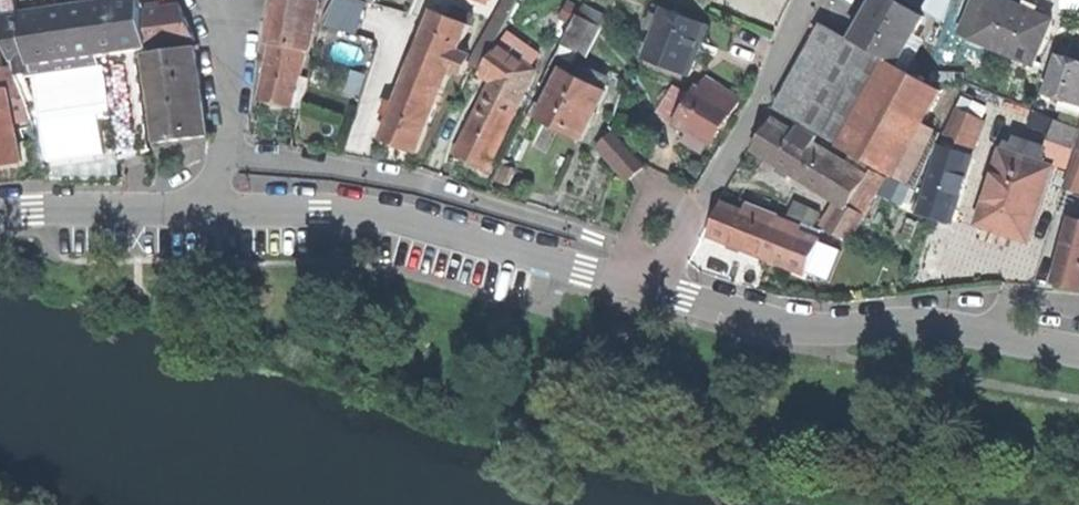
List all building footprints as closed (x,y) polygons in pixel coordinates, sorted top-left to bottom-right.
[(15,67),(27,65),(36,64),(39,78),(63,74),(87,70),(85,57),(149,48),(144,13),(142,0),(108,0),(0,0),(0,13),(15,67)] [(271,45),(304,51),(316,0),(275,0),(268,44),(271,45)] [(333,5),(351,11),(355,0),(334,0),(333,5)] [(480,67),(516,0),(503,0),(470,62),(480,67)] [(853,39),(892,61),(897,64),(908,43),(924,15),(897,0),(875,0),(869,10),(863,21),(868,24),(859,40),(854,37),(853,39)] [(972,36),(987,0),(973,0),(960,31),(972,36)] [(1032,62),(1051,18),(1035,12),(1022,6),(1008,0),(987,0),(972,36),(1011,52),(1008,58),(1028,66),(1030,61),(1032,62)] [(1022,6),(1035,12),(1038,5),(1031,3),(1025,0),(1022,6)] [(454,5),(450,15),(466,22),(470,12),(454,5)] [(182,8),(144,13),(149,48),(196,42),(189,25),(182,8)] [(646,57),(690,74),(700,48),(709,25),(666,8),(663,15),(657,31),(646,57)] [(398,144),(418,152),(452,67),(459,48),(469,23),(466,22),(450,15),(434,9),(422,38),(416,36),(412,46),(417,48),(396,103),(389,100),(384,113),(390,115),(381,137),(398,144)] [(646,27),(657,31),(663,15),(652,10),(646,27)] [(564,44),(583,54),(598,26),(578,16),(564,44)] [(863,21),(854,37),(859,40),(868,24),(863,21)] [(824,23),(777,107),(845,145),(892,61),(853,39),(824,23)] [(919,49),(908,43),(897,64),(907,69),(919,49)] [(260,102),(292,108),(298,79),(304,51),(271,45),(266,71),(260,102)] [(481,71),(492,80),(521,99),(536,70),(500,45),(481,71)] [(467,52),(459,48),(452,67),(464,72),(469,59),(465,58),(467,52)] [(197,50),(147,56),(158,144),(182,141),(208,138),(197,50)] [(1060,54),(1047,93),(1078,104),(1078,61),(1060,54)] [(897,64),(892,61),(845,145),(894,172),(941,88),(907,69),(897,64)] [(29,76),(27,65),(15,67),(18,77),(29,76)] [(589,66),(583,78),(598,86),(604,74),(589,66)] [(583,78),(563,68),(538,117),(559,127),(581,139),(606,90),(598,86),(583,78)] [(14,70),(4,72),(8,94),(9,99),(19,97),(14,70)] [(706,77),(699,89),(732,110),(740,97),(706,77)] [(307,81),(298,79),(292,108),(301,110),(307,81)] [(492,80),(486,92),(517,106),(521,99),(492,80)] [(673,121),(676,116),(689,95),(673,85),(658,111),(673,121)] [(689,95),(676,116),(714,139),(725,122),(732,110),(699,89),(694,86),(689,95)] [(965,91),(941,147),(970,155),(983,118),(972,113),(979,97),(965,91)] [(486,92),(482,101),(512,116),(517,106),(486,92)] [(0,96),(0,168),(20,164),(15,134),(13,124),(9,99),(8,94),(0,96)] [(24,97),(19,97),(9,99),(13,124),(30,121),(24,97)] [(471,160),(487,168),(512,116),(482,101),(457,153),(471,160)] [(763,136),(755,149),(809,181),(827,152),(812,143),(795,133),(773,120),(763,136)] [(33,131),(30,121),(13,124),(15,134),(33,131)] [(1047,151),(1044,159),(1068,167),(1078,133),(1078,128),(1057,121),(1053,134),(1049,146),(1047,151)] [(801,124),(795,133),(812,143),(818,134),(801,124)] [(600,145),(611,158),(627,143),(616,131),(600,145)] [(1018,141),(1013,153),(1035,160),(1039,148),(1018,141)] [(627,143),(611,158),(629,178),(645,163),(627,143)] [(938,215),(951,219),(970,155),(941,147),(922,210),(938,215)] [(1047,151),(1039,148),(1035,160),(1043,163),(1044,159),(1047,151)] [(1010,232),(1029,239),(1053,166),(1043,163),(1035,160),(1013,153),(1003,150),(981,217),(1012,227),(1010,232)] [(866,175),(827,152),(809,181),(837,197),(840,199),(848,204),(866,175)] [(495,177),(506,182),(513,168),(501,162),(495,177)] [(1075,164),(1070,179),(1078,182),(1078,165),(1075,164)] [(870,168),(866,175),(848,204),(862,212),(884,176),(870,168)] [(827,214),(830,215),(840,199),(837,197),(827,214)] [(863,213),(862,212),(848,204),(840,199),(830,215),(825,226),(850,237),(863,213)] [(747,200),(743,210),(773,222),(776,215),(777,212),(747,200)] [(716,217),(710,232),(762,253),(771,228),(773,222),(743,210),(722,202),(716,217)] [(795,202),(788,220),(801,225),(799,229),(805,232),(810,234),(819,211),(795,202)] [(788,220),(776,215),(773,222),(771,228),(795,237),(798,229),(799,229),(801,225),(788,220)] [(1078,286),(1078,218),(1075,217),(1072,216),(1064,244),(1062,253),(1055,280),(1069,283),(1078,286)] [(998,228),(1010,232),(1012,227),(981,217),(979,222),(998,228)] [(810,234),(805,232),(802,240),(795,237),(771,228),(762,253),(807,270),(820,237),(810,234)] [(805,232),(799,229),(798,229),(795,237),(802,240),(805,232)] [(1056,252),(1062,253),(1064,244),(1058,242),(1056,252)]
